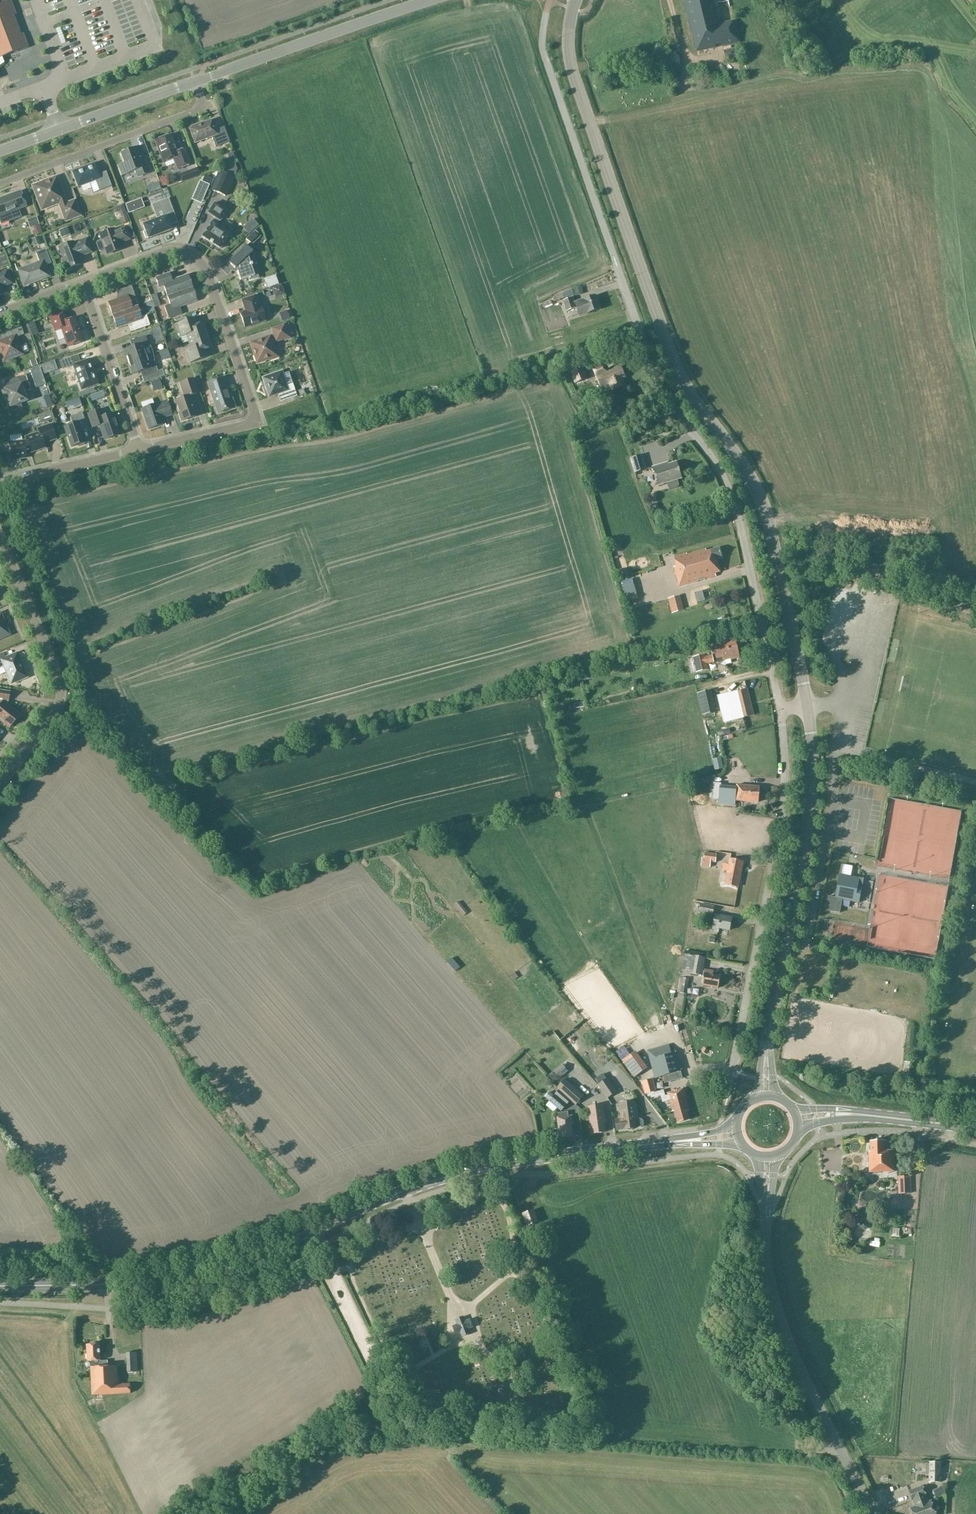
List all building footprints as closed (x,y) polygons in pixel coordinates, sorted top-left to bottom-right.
[(697,53),(716,48),(715,45),(721,43),(722,47),(740,42),(735,21),(719,25),(713,0),(710,1),(710,0),(684,0),(697,53)] [(4,63),(2,58),(28,48),(23,34),(20,35),(13,16),(16,15),(10,1),(0,5),(0,66),(4,63)] [(723,51),(726,60),(739,57),(736,47),(723,51)] [(667,66),(678,64),(676,52),(664,54),(667,66)] [(191,128),(189,129),(195,144),(212,137),(216,147),(229,142),(224,129),(217,132),(212,120),(196,126),(196,125),(191,127),(191,128)] [(171,135),(156,141),(164,163),(174,159),(178,170),(191,165),(185,150),(177,153),(171,135)] [(138,177),(149,173),(140,147),(121,154),(125,164),(119,166),(122,175),(135,170),(138,177)] [(96,163),(73,172),(78,187),(95,181),(99,191),(112,186),(106,172),(100,174),(96,163)] [(197,168),(180,175),(182,182),(200,176),(197,168)] [(226,196),(234,178),(220,172),(212,190),(226,196)] [(56,178),(34,186),(41,205),(48,203),(50,206),(60,202),(61,207),(66,220),(79,215),(74,202),(66,205),(64,201),(56,178)] [(209,186),(200,182),(194,196),(203,200),(209,186)] [(0,199),(0,223),(1,224),(21,217),(18,210),(26,207),(20,192),(0,199)] [(108,192),(106,200),(116,201),(117,194),(108,192)] [(168,199),(155,204),(159,212),(163,211),(165,214),(173,211),(168,199)] [(212,222),(202,237),(220,249),(230,234),(217,225),(220,221),(227,211),(214,203),(208,213),(215,218),(212,222)] [(122,205),(114,208),(115,212),(120,210),(123,218),(127,216),(122,205)] [(148,239),(172,230),(166,216),(143,225),(145,232),(143,232),(146,238),(147,238),(148,239)] [(36,217),(27,220),(30,228),(39,224),(36,217)] [(43,233),(39,225),(33,227),(35,231),(33,232),(34,236),(43,233)] [(102,252),(105,250),(107,255),(121,249),(119,244),(130,240),(125,227),(114,231),(114,229),(99,235),(101,240),(98,241),(96,244),(99,250),(102,252)] [(252,245),(261,237),(255,230),(246,238),(252,245)] [(58,248),(66,270),(82,264),(79,257),(92,253),(86,238),(74,243),(74,242),(58,248)] [(246,246),(229,263),(235,269),(236,268),(240,281),(249,278),(249,281),(258,278),(255,269),(252,270),(251,266),(252,266),(252,264),(250,264),(248,257),(252,252),(246,246)] [(40,263),(19,270),(25,286),(49,276),(45,266),(51,264),(46,250),(36,254),(40,263)] [(12,283),(7,271),(0,274),(0,288),(12,283)] [(164,286),(167,297),(192,288),(187,275),(172,281),(169,273),(156,278),(159,288),(164,286)] [(278,282),(271,286),(276,295),(283,291),(278,282)] [(108,302),(113,316),(137,307),(132,309),(130,302),(136,300),(132,286),(118,291),(120,298),(108,302)] [(197,302),(192,288),(167,297),(170,305),(165,307),(169,319),(182,314),(180,307),(197,302)] [(553,298),(555,302),(564,299),(562,294),(553,298)] [(255,296),(242,301),(246,311),(240,313),(245,328),(265,321),(260,306),(258,307),(255,296)] [(573,297),(563,301),(567,312),(577,309),(580,317),(601,310),(596,296),(576,304),(573,297)] [(147,311),(154,309),(151,299),(145,300),(147,311)] [(140,315),(137,307),(113,316),(117,329),(128,325),(131,332),(150,326),(146,315),(143,317),(140,315)] [(282,322),(290,319),(287,311),(279,313),(282,322)] [(63,313),(50,317),(55,331),(62,329),(68,347),(83,342),(75,318),(66,321),(63,313)] [(186,335),(189,342),(208,335),(204,323),(192,327),(190,319),(176,324),(181,337),(186,335)] [(0,342),(0,352),(4,362),(22,355),(22,354),(29,351),(26,344),(19,346),(16,338),(24,335),(21,325),(7,331),(10,338),(0,342)] [(270,337),(250,343),(257,363),(269,359),(270,361),(279,358),(276,349),(274,349),(272,343),(276,341),(276,342),(288,338),(284,325),(272,329),(274,336),(270,337)] [(212,347),(208,335),(189,342),(191,348),(185,350),(190,363),(203,358),(201,351),(212,347)] [(124,350),(129,362),(146,356),(153,354),(151,347),(149,347),(146,336),(133,341),(135,347),(124,350)] [(158,373),(154,361),(154,360),(155,359),(153,354),(146,356),(129,362),(133,374),(143,371),(145,377),(158,373)] [(34,373),(39,371),(34,356),(28,359),(34,373)] [(77,356),(60,362),(63,369),(73,366),(81,390),(98,384),(95,375),(93,369),(89,359),(80,363),(77,356)] [(604,366),(594,370),(601,388),(610,384),(613,391),(624,387),(622,380),(625,378),(621,367),(606,373),(606,372),(604,366)] [(571,373),(565,376),(567,381),(574,379),(576,384),(588,379),(583,368),(571,373)] [(280,394),(283,401),(297,397),(293,384),(289,373),(283,374),(282,371),(262,378),(269,398),(280,394)] [(25,376),(10,381),(12,387),(5,390),(5,392),(2,392),(5,399),(7,398),(8,400),(8,402),(8,403),(10,405),(10,407),(12,406),(13,410),(21,407),(20,403),(27,401),(24,392),(30,390),(25,376)] [(223,378),(208,383),(218,413),(233,408),(230,399),(229,400),(226,390),(227,389),(223,378)] [(154,392),(163,389),(159,379),(150,382),(154,392)] [(184,398),(175,401),(182,421),(197,416),(190,396),(198,393),(193,379),(180,384),(184,398)] [(156,404),(141,409),(148,429),(164,424),(162,419),(172,415),(167,403),(157,406),(156,404)] [(101,410),(88,414),(93,428),(100,425),(105,440),(120,435),(113,414),(103,417),(101,410)] [(70,417),(73,424),(64,427),(72,447),(85,443),(80,429),(87,426),(82,413),(70,417)] [(11,456),(8,457),(10,465),(20,462),(19,459),(26,458),(25,453),(30,451),(31,453),(45,448),(43,443),(56,439),(50,425),(38,429),(39,433),(25,437),(27,441),(24,442),(24,441),(22,441),(22,434),(10,436),(11,443),(9,443),(10,451),(9,451),(9,453),(10,453),(11,456)] [(644,454),(630,458),(634,473),(648,469),(644,454)] [(653,468),(658,487),(668,484),(669,488),(671,490),(679,488),(679,485),(678,481),(682,479),(677,463),(664,467),(663,465),(653,468)] [(674,558),(677,567),(674,567),(680,587),(714,578),(714,575),(721,574),(717,560),(722,558),(720,549),(706,553),(706,550),(688,555),(687,554),(674,558)] [(668,599),(672,614),(684,610),(680,595),(668,599)] [(731,659),(731,661),(739,659),(738,655),(735,642),(714,647),(718,664),(724,662),(724,661),(731,659)] [(0,654),(0,668),(4,667),(11,683),(26,677),(17,654),(6,659),(3,653),(0,654)] [(694,658),(688,660),(691,673),(698,672),(698,673),(709,670),(707,664),(714,663),(712,656),(706,658),(705,655),(694,657),(694,658)] [(711,690),(704,692),(697,693),(703,716),(710,714),(716,712),(711,690)] [(748,690),(730,695),(734,708),(738,707),(741,719),(754,716),(748,690)] [(0,691),(0,720),(9,727),(19,715),(6,705),(6,700),(8,701),(10,692),(0,691)] [(712,800),(718,800),(718,802),(735,804),(735,800),(758,803),(760,788),(737,785),(737,788),(721,786),(721,784),(714,783),(712,800)] [(705,853),(704,858),(702,858),(701,867),(710,868),(711,863),(716,863),(717,855),(705,853)] [(724,865),(723,870),(728,872),(725,884),(738,887),(744,862),(731,859),(729,866),(724,865)] [(864,880),(860,879),(840,875),(835,898),(828,897),(825,910),(839,913),(842,900),(859,903),(864,880)] [(458,902),(454,905),(464,916),(467,912),(458,902)] [(701,904),(699,912),(713,915),(715,907),(701,904)] [(716,915),(712,932),(718,933),(719,929),(729,932),(732,919),(716,915)] [(682,970),(690,972),(690,973),(703,976),(702,986),(719,989),(721,977),(713,975),(714,972),(704,970),(705,959),(685,955),(682,970)] [(452,958),(448,962),(456,971),(460,967),(452,958)] [(683,978),(680,993),(687,994),(690,980),(683,978)] [(669,1045),(647,1051),(655,1079),(682,1071),(677,1053),(672,1054),(669,1045)] [(648,1068),(636,1052),(623,1061),(635,1077),(648,1068)] [(553,1079),(567,1070),(563,1063),(549,1072),(553,1079)] [(618,1092),(607,1078),(598,1085),(608,1099),(618,1092)] [(652,1079),(642,1082),(645,1094),(647,1093),(648,1096),(651,1096),(651,1098),(661,1095),(663,1102),(669,1101),(672,1112),(674,1111),(678,1123),(690,1120),(687,1111),(689,1111),(686,1100),(683,1089),(667,1093),(668,1095),(665,1096),(663,1090),(654,1093),(654,1091),(655,1091),(652,1079)] [(557,1089),(559,1090),(571,1101),(576,1106),(584,1097),(565,1080),(557,1089)] [(571,1101),(559,1090),(549,1101),(562,1112),(567,1105),(571,1101)] [(637,1128),(642,1127),(644,1125),(643,1120),(641,1119),(636,1120),(635,1116),(637,1116),(635,1101),(620,1104),(622,1119),(616,1120),(618,1131),(624,1130),(637,1128)] [(603,1106),(588,1108),(592,1135),(605,1133),(603,1121),(605,1121),(603,1106)] [(559,1118),(558,1119),(560,1138),(574,1137),(572,1125),(574,1125),(573,1117),(569,1117),(568,1113),(558,1114),(559,1118)] [(871,1156),(869,1156),(870,1172),(894,1172),(893,1150),(885,1151),(884,1141),(870,1142),(871,1156)] [(836,1148),(826,1149),(827,1169),(836,1169),(836,1148)] [(898,1177),(899,1194),(911,1194),(911,1177),(898,1177)] [(529,1226),(539,1222),(534,1210),(524,1215),(529,1226)] [(458,1326),(453,1328),(456,1335),(461,1333),(463,1337),(470,1334),(468,1330),(473,1328),(470,1321),(465,1323),(463,1318),(456,1321),(458,1326)] [(101,1346),(87,1346),(88,1362),(92,1362),(92,1368),(91,1368),(92,1396),(132,1395),(131,1385),(118,1386),(117,1367),(109,1367),(108,1362),(101,1363),(101,1362),(101,1346)] [(127,1355),(128,1373),(139,1372),(137,1353),(127,1355)] [(940,1463),(929,1463),(929,1483),(941,1483),(940,1463)] [(906,1488),(919,1485),(918,1479),(905,1482),(906,1488)] [(943,1486),(933,1490),(936,1497),(946,1494),(943,1486)] [(913,1513),(936,1513),(931,1501),(928,1502),(926,1496),(926,1495),(923,1487),(909,1492),(912,1500),(913,1500),(916,1507),(911,1509),(913,1513)]
